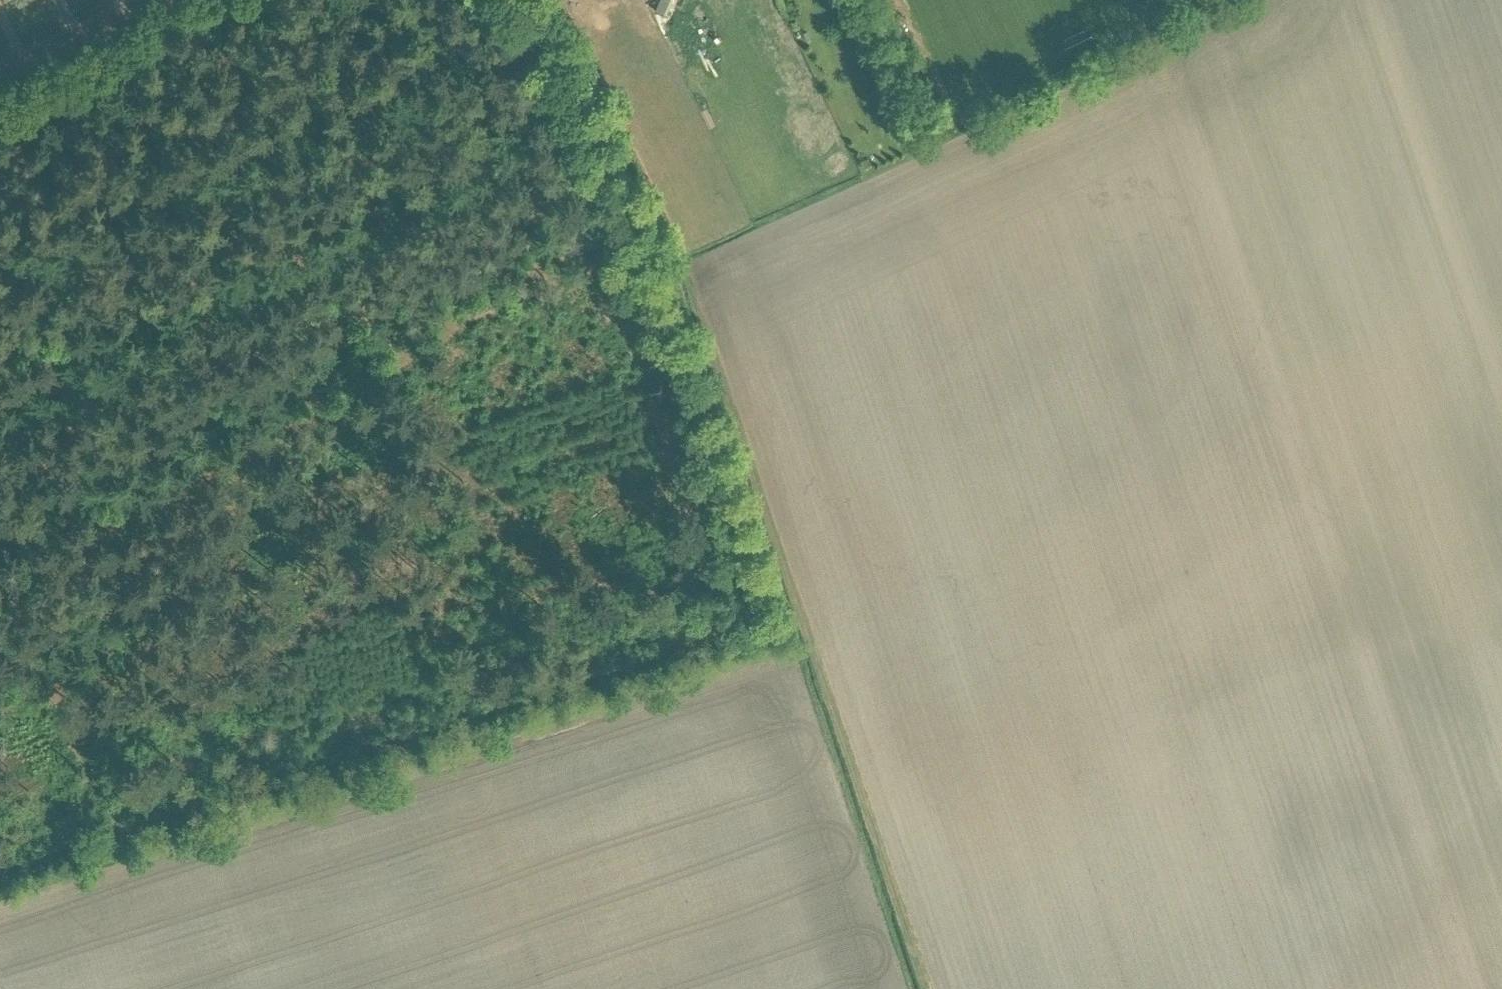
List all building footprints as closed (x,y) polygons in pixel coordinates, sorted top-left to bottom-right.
[(671,14),(674,0),(663,0),(661,12),(671,14)]
